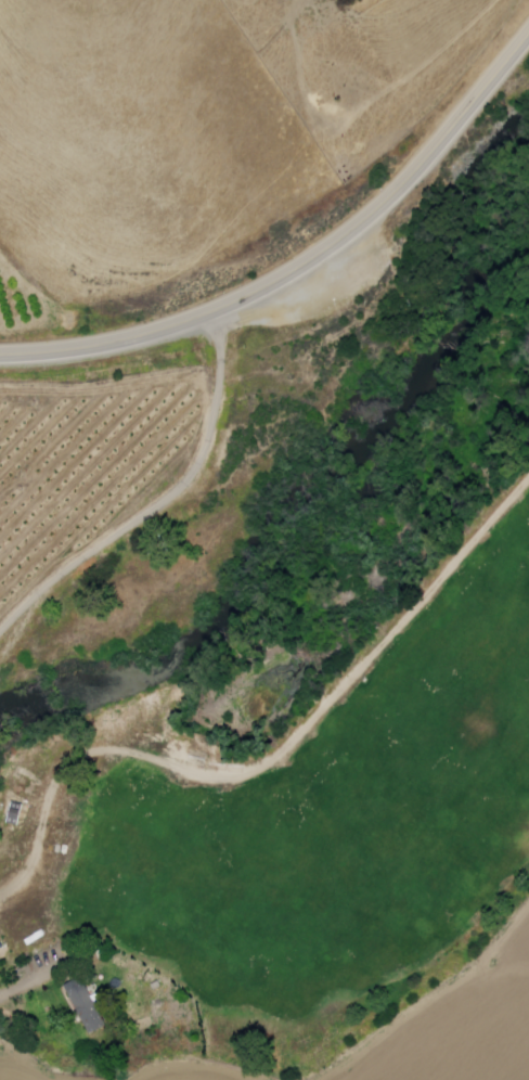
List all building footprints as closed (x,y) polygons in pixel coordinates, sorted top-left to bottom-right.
[(86,985),(68,993),(90,1036),(107,1027),(86,985)]
